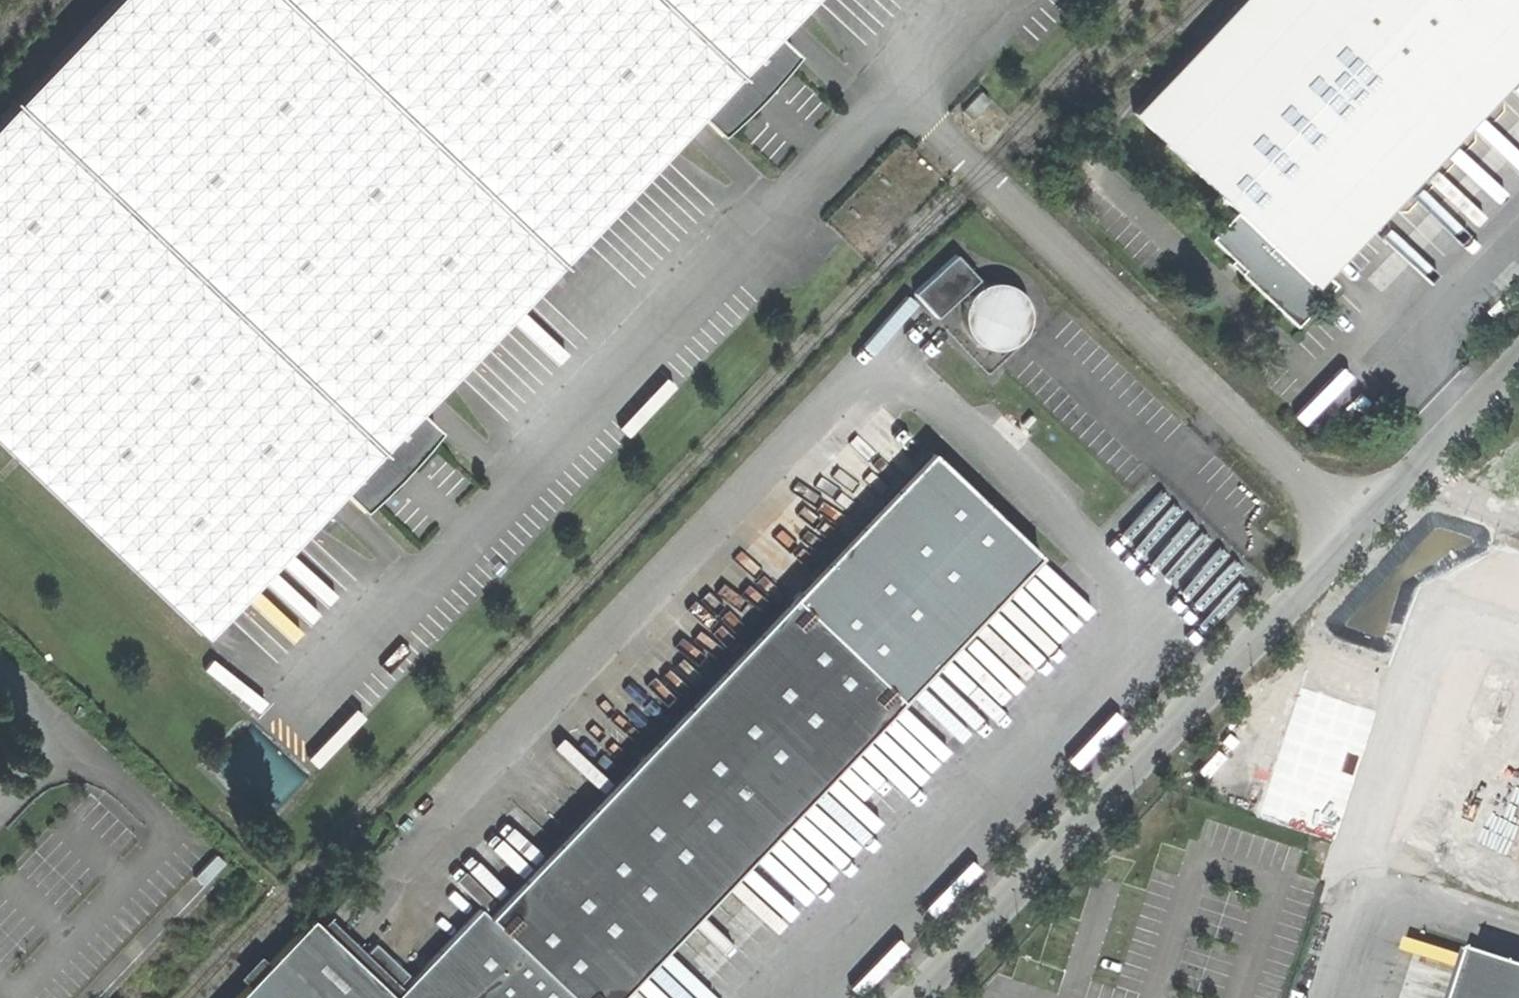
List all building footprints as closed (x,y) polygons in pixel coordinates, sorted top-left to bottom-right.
[(199,636),(290,541),(337,491),(355,505),(431,428),(415,409),(466,354),(647,163),(694,113),(713,129),(787,50),(772,34),(804,0),(109,0),(0,116),(0,446),(199,636)] [(1518,69),(1518,0),(1221,0),(1191,31),(1200,40),(1133,110),(1237,210),(1212,236),(1235,259),(1231,262),(1296,325),(1336,283),(1325,273),(1359,237),(1518,69)] [(963,291),(970,299),(967,306),(965,315),(966,325),(971,336),(980,344),(990,347),(1005,348),(1016,343),(1026,332),(1029,319),(1028,308),(1023,296),(1016,289),(1003,283),(986,284),(956,251),(913,291),(937,316),(963,291)] [(942,456),(490,923),(577,997),(630,997),(1048,557),(942,456)] [(405,977),(374,947),(363,958),(337,933),(363,906),(358,899),(351,895),(313,933),(307,926),(265,970),(258,963),(239,981),(246,989),(237,997),(387,997),(405,977)] [(490,923),(476,912),(396,997),(577,997),(490,923)] [(1474,954),(1459,997),(1518,997),(1518,968),(1474,954)]
